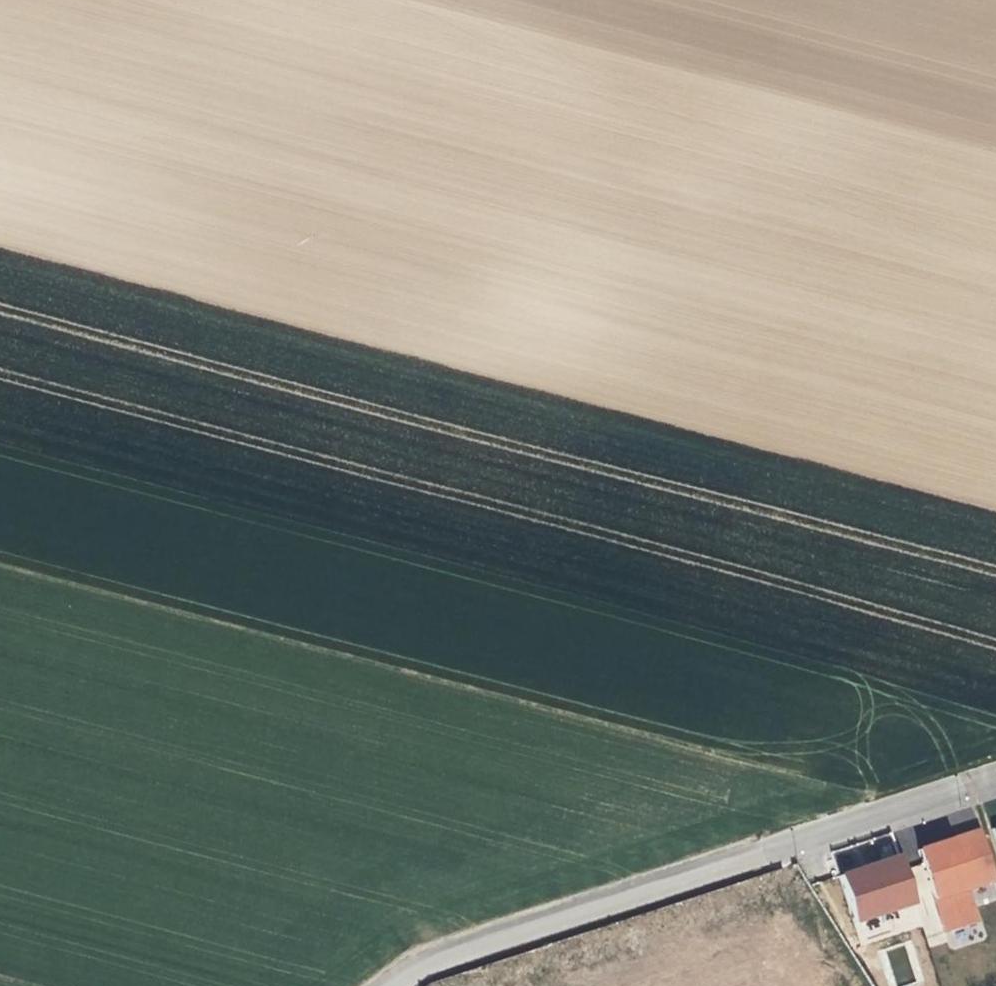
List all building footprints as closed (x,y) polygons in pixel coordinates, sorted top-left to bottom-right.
[(981,829),(921,849),(948,932),(980,921),(970,890),(995,882),(995,874),(981,829)] [(898,856),(840,876),(857,925),(915,906),(898,856)]
